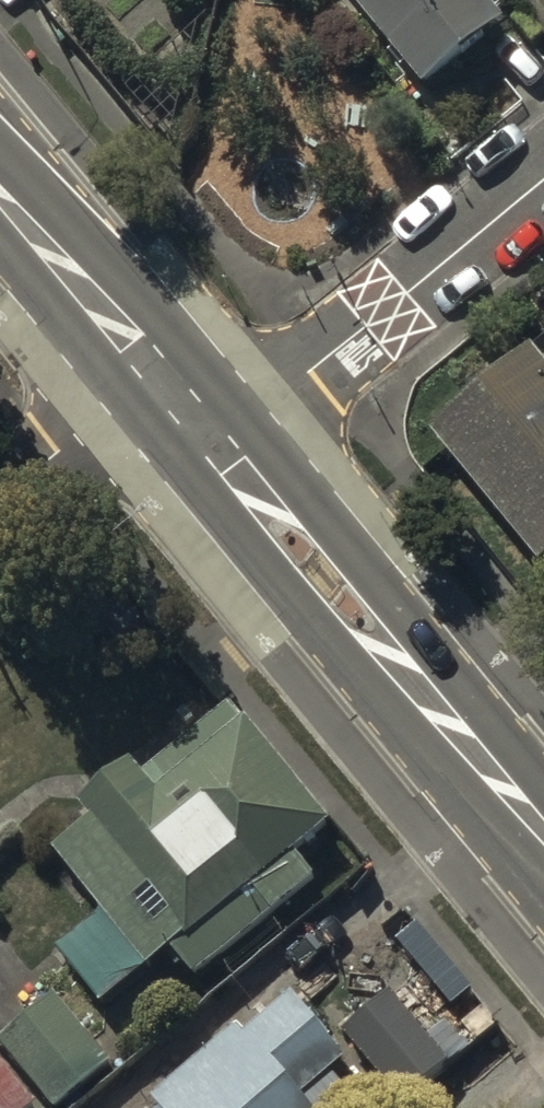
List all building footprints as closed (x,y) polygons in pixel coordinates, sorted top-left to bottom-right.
[(357,17),(354,19),(426,108),(507,42),(473,0),(343,0),(357,17)] [(535,348),(433,433),(542,563),(543,561),(543,359),(535,348)] [(90,822),(50,855),(146,973),(171,953),(194,982),(314,882),(293,857),(329,827),(231,708),(142,781),(127,762),(76,804),(90,822)] [(245,1024),(235,1013),(153,1089),(162,1099),(152,1107),(332,1107),(299,1072),(339,1035),(291,981),(245,1024)] [(387,983),(343,1023),(402,1090),(447,1050),(387,983)] [(0,1032),(0,1039),(52,1101),(109,1053),(54,987),(0,1032)] [(36,1096),(0,1052),(0,1107),(21,1107),(36,1096)]
